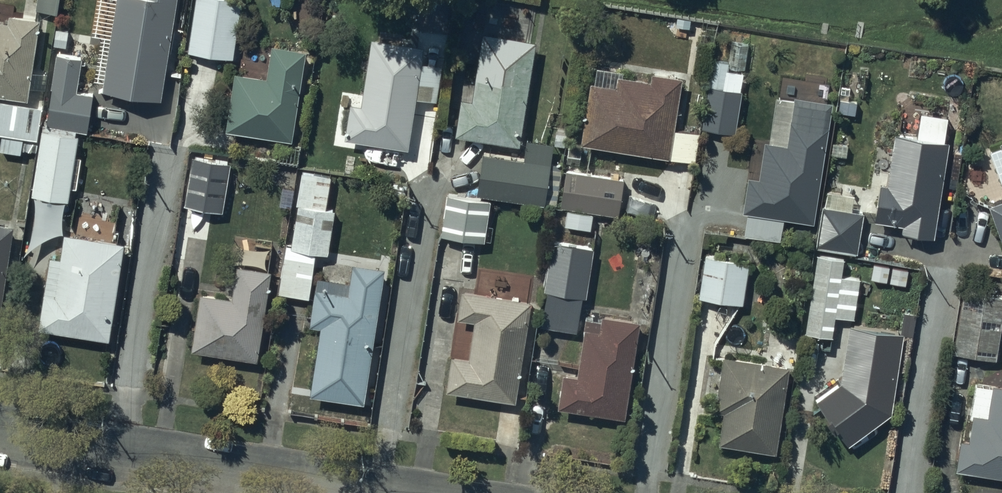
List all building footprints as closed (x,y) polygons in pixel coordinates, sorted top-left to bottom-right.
[(100,81),(159,90),(174,0),(113,0),(100,81)] [(187,44),(233,51),(241,0),(194,0),(187,44)] [(412,21),(444,26),(449,0),(415,0),(412,21)] [(27,93),(38,12),(8,8),(7,16),(0,15),(0,89),(27,93)] [(460,93),(454,128),(517,139),(535,37),(481,28),(469,95),(460,93)] [(348,96),(342,130),(405,141),(414,91),(433,94),(439,60),(420,57),(423,39),(369,30),(357,97),(348,96)] [(709,54),(700,123),(734,127),(746,39),(730,37),(727,57),(709,54)] [(234,72),(225,130),(290,140),(303,50),(271,45),(266,77),(234,72)] [(80,52),(56,48),(44,118),(84,125),(91,89),(74,86),(80,52)] [(579,135),(626,143),(697,155),(702,125),(674,121),(683,69),(652,64),(650,73),(623,69),(624,63),(596,59),(593,74),(589,74),(579,135)] [(781,235),(784,211),(815,216),(832,96),(793,90),(786,138),(764,135),(759,171),(747,170),(742,205),(747,206),(743,229),(781,235)] [(18,150),(19,146),(34,148),(41,103),(0,97),(0,148),(18,150)] [(934,230),(948,133),(944,132),(947,109),(920,105),(917,128),(893,125),(886,176),(878,175),(872,214),(900,218),(899,224),(934,230)] [(43,122),(30,187),(67,194),(80,129),(43,122)] [(481,147),(475,186),(553,198),(559,159),(547,157),(550,137),(523,133),(520,153),(481,147)] [(229,156),(191,150),(183,198),(222,204),(229,156)] [(289,238),(284,237),(277,287),(309,291),(315,249),(328,251),(335,203),(326,202),(331,167),(300,163),(294,199),(295,199),(289,238)] [(624,173),(565,165),(560,203),(567,204),(564,221),(592,225),(594,207),(619,210),(624,173)] [(488,193),(446,188),(441,228),(482,234),(488,193)] [(1001,239),(1001,194),(988,199),(1001,239)] [(860,205),(821,200),(815,241),(854,246),(860,205)] [(14,217),(0,215),(0,308),(14,217)] [(59,250),(49,248),(37,319),(108,332),(124,236),(64,226),(59,250)] [(593,248),(547,242),(541,289),(544,290),(540,325),(577,330),(581,295),(587,296),(593,248)] [(815,248),(803,327),(831,331),(835,310),(853,313),(859,273),(841,270),(843,253),(815,248)] [(699,294),(742,298),(746,255),(703,251),(699,294)] [(386,262),(353,256),(350,276),(316,270),(310,319),(320,321),(309,386),(364,396),(386,262)] [(199,287),(190,344),(255,353),(268,264),(236,259),(231,292),(199,287)] [(450,349),(445,383),(513,394),(529,294),(460,284),(456,312),(473,315),(467,352),(450,349)] [(951,354),(995,360),(1001,312),(1001,295),(962,290),(951,354)] [(562,367),(558,400),(625,410),(639,314),(602,309),(601,314),(586,312),(577,369),(562,367)] [(902,332),(849,324),(841,381),(836,380),(813,397),(848,444),(890,413),(902,332)] [(720,405),(716,436),(773,444),(788,360),(722,349),(713,404),(720,405)] [(955,468),(1001,476),(1001,385),(975,381),(969,417),(973,418),(969,440),(961,438),(955,468)]
